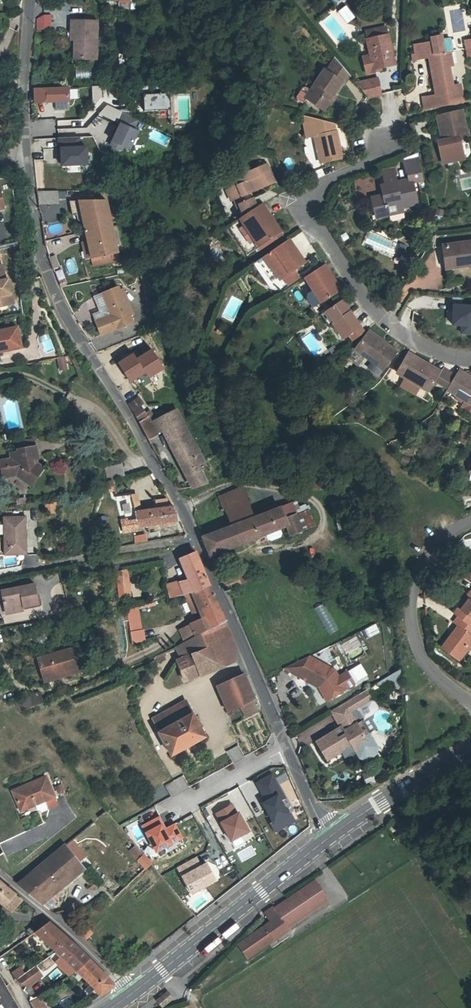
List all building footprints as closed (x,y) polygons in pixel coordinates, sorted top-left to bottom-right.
[(346,5),(338,10),(345,22),(353,18),(346,5)] [(51,29),(51,15),(44,15),(37,19),(37,29),(51,29)] [(71,20),(71,29),(75,29),(75,40),(74,59),(96,59),(97,21),(71,20)] [(366,32),(371,55),(374,69),(381,67),(395,64),(386,27),(366,32)] [(437,96),(433,96),(435,105),(462,100),(459,84),(452,85),(448,65),(451,64),(449,50),(451,50),(449,39),(442,41),(441,36),(431,38),(431,42),(421,44),(423,55),(429,54),(437,96)] [(415,57),(423,55),(421,44),(413,46),(415,55),(415,57)] [(374,69),(371,55),(363,57),(367,73),(382,70),(381,67),(374,69)] [(344,83),(349,75),(336,59),(327,72),(325,70),(311,91),(306,87),(303,88),(297,97),(297,100),(303,103),(306,98),(325,111),(335,96),(333,95),(341,82),(344,83)] [(75,69),(75,79),(91,78),(91,68),(75,69)] [(367,97),(381,94),(378,80),(356,84),(367,97)] [(166,83),(138,84),(138,95),(143,95),(144,111),(167,110),(166,93),(166,83)] [(92,86),(93,106),(102,96),(102,86),(92,86)] [(35,102),(55,101),(68,101),(69,101),(69,88),(35,89),(35,102)] [(435,105),(433,96),(423,98),(425,109),(435,107),(435,105)] [(68,110),(68,101),(55,101),(56,110),(68,110)] [(447,140),(443,141),(439,142),(443,162),(463,158),(459,138),(467,136),(462,111),(442,116),(447,140)] [(138,120),(122,112),(118,123),(120,124),(110,145),(121,150),(123,146),(129,149),(138,131),(133,129),(138,120)] [(342,159),(334,123),(302,115),(307,137),(315,135),(321,163),(342,159)] [(447,140),(442,116),(437,117),(443,141),(447,140)] [(79,137),(58,138),(59,149),(61,149),(62,165),(87,164),(87,147),(79,147),(79,137)] [(409,173),(422,171),(419,157),(404,160),(407,174),(409,173)] [(243,166),(246,172),(255,169),(252,162),(243,166)] [(266,164),(255,169),(246,172),(235,177),(231,181),(233,187),(227,189),(232,200),(235,199),(242,217),(257,207),(250,190),(259,186),(260,188),(274,182),(266,164)] [(412,183),(424,180),(422,171),(409,173),(411,181),(396,184),(393,168),(383,170),(386,186),(382,187),(384,196),(372,198),(376,217),(402,212),(401,207),(417,204),(412,183)] [(58,191),(37,191),(39,203),(58,203),(58,191)] [(83,218),(86,232),(112,226),(107,201),(70,201),(73,216),(78,214),(82,214),(83,218)] [(261,204),(257,207),(242,217),(241,218),(260,247),(281,233),(261,204)] [(228,226),(248,255),(257,249),(237,220),(228,226)] [(118,252),(112,226),(86,232),(88,243),(91,258),(118,252)] [(369,231),(363,246),(391,258),(397,243),(369,231)] [(304,263),(288,240),(264,256),(274,271),(276,269),(283,278),(284,278),(294,270),(305,263),(304,263)] [(450,245),(443,246),(446,268),(470,265),(470,242),(450,245)] [(86,259),(91,258),(88,243),(82,244),(86,259)] [(118,252),(91,258),(93,266),(120,260),(118,252)] [(49,258),(53,268),(59,266),(55,256),(49,258)] [(13,304),(8,279),(5,280),(2,265),(0,265),(0,307),(13,304)] [(340,290),(324,265),(306,278),(313,289),(322,302),(340,290)] [(280,280),(283,278),(276,269),(274,271),(280,280)] [(294,270),(284,278),(289,285),(299,278),(294,270)] [(118,287),(94,296),(100,312),(93,315),(101,335),(133,323),(118,287)] [(323,304),(322,302),(313,289),(308,293),(307,299),(312,306),(318,307),(323,304)] [(452,297),(451,311),(453,311),(453,305),(463,305),(463,297),(452,297)] [(342,300),(326,311),(334,323),(333,324),(343,339),(348,335),(353,341),(364,333),(342,300)] [(463,305),(453,305),(453,311),(452,325),(461,325),(461,333),(470,334),(470,306),(463,305)] [(334,323),(326,311),(321,314),(329,326),(333,324),(334,323)] [(22,347),(17,327),(0,331),(0,352),(22,347)] [(396,352),(369,331),(357,347),(367,354),(365,356),(372,362),(368,367),(379,376),(396,352)] [(133,353),(118,363),(130,382),(145,373),(149,379),(165,369),(152,349),(137,359),(133,353)] [(435,381),(448,388),(455,377),(442,369),(440,373),(407,353),(397,372),(406,377),(420,386),(421,386),(422,385),(430,390),(435,381)] [(67,369),(65,358),(57,360),(59,371),(67,369)] [(458,370),(455,377),(448,388),(447,389),(466,400),(468,398),(470,400),(470,378),(458,370)] [(415,395),(420,386),(406,377),(401,386),(415,395)] [(129,404),(133,412),(140,423),(148,417),(146,413),(141,406),(144,404),(139,397),(129,404)] [(468,398),(466,400),(463,406),(470,411),(470,400),(468,398)] [(148,417),(140,423),(149,440),(164,429),(182,420),(176,410),(156,420),(151,422),(148,417)] [(151,422),(156,420),(150,411),(146,413),(148,417),(151,422)] [(182,420),(164,429),(194,487),(207,483),(198,465),(204,462),(203,460),(193,441),(187,442),(183,435),(188,433),(182,420)] [(193,441),(188,433),(183,435),(187,442),(193,441)] [(462,433),(458,440),(465,444),(469,437),(462,433)] [(19,441),(21,449),(35,446),(33,439),(19,441)] [(35,446),(21,449),(17,449),(18,452),(11,453),(12,459),(0,461),(3,477),(16,475),(25,481),(32,473),(37,476),(43,468),(37,463),(36,458),(38,457),(36,446),(35,446)] [(104,468),(107,480),(124,476),(121,464),(104,468)] [(32,473),(25,481),(30,485),(37,476),(32,473)] [(221,498),(231,526),(255,518),(244,489),(221,498)] [(116,497),(119,511),(135,509),(131,495),(116,497)] [(179,520),(174,506),(168,507),(167,499),(156,500),(157,509),(136,512),(137,520),(128,522),(128,518),(121,520),(123,530),(179,520)] [(44,503),(45,514),(56,513),(55,502),(44,503)] [(285,519),(296,515),(291,504),(281,508),(285,519)] [(202,536),(211,556),(266,534),(279,529),(287,526),(291,535),(302,531),(296,515),(285,519),(281,508),(255,518),(231,526),(202,536)] [(296,515),(302,531),(313,527),(307,511),(296,515)] [(5,554),(26,554),(25,517),(4,518),(5,554)] [(281,533),(279,529),(266,534),(268,539),(271,540),(280,536),(281,533)] [(167,585),(170,598),(203,589),(211,586),(196,552),(181,558),(190,580),(180,582),(167,585)] [(218,572),(220,579),(237,573),(234,566),(218,572)] [(120,596),(130,595),(127,571),(117,572),(120,596)] [(5,611),(7,610),(20,608),(39,604),(35,584),(1,591),(5,611)] [(199,607),(217,599),(211,586),(203,589),(184,595),(191,613),(200,609),(199,607)] [(454,614),(458,617),(470,626),(470,625),(470,592),(454,614)] [(199,607),(200,609),(204,616),(220,607),(217,599),(199,607)] [(141,610),(155,606),(153,601),(139,605),(141,610)] [(338,629),(323,603),(314,608),(329,634),(338,629)] [(189,626),(195,637),(211,628),(224,621),(226,620),(220,607),(204,616),(189,624),(189,626)] [(138,612),(127,615),(133,642),(144,639),(138,612)] [(470,634),(470,627),(470,626),(458,617),(454,623),(458,626),(442,648),(458,660),(468,648),(467,648),(470,642),(470,635),(470,634)] [(224,621),(211,628),(218,645),(224,666),(236,661),(237,650),(224,621)] [(379,631),(375,624),(366,628),(370,635),(379,631)] [(179,632),(185,643),(195,637),(189,626),(179,632)] [(180,658),(218,645),(211,628),(195,637),(185,643),(176,648),(180,658)] [(205,673),(224,666),(218,645),(180,658),(177,660),(185,681),(200,675),(205,673)] [(54,672),(55,675),(79,669),(73,647),(38,657),(43,675),(54,672)] [(166,660),(164,654),(155,658),(157,663),(166,660)] [(308,656),(284,668),(318,687),(320,684),(324,685),(331,697),(346,688),(338,675),(335,671),(308,656)] [(79,669),(55,675),(56,679),(80,672),(79,669)] [(401,669),(378,683),(381,688),(389,684),(391,686),(394,687),(396,688),(398,688),(402,687),(401,669)] [(338,675),(346,688),(354,683),(346,670),(338,675)] [(289,683),(285,671),(271,677),(276,688),(289,683)] [(56,679),(55,675),(54,672),(43,675),(45,682),(56,679)] [(240,705),(254,696),(244,674),(217,686),(229,712),(240,705)] [(320,684),(318,687),(326,700),(331,697),(324,685),(320,684)] [(345,747),(350,743),(355,752),(359,757),(361,759),(364,761),(370,760),(372,759),(374,757),(375,755),(377,752),(377,750),(376,745),(368,731),(370,730),(363,720),(365,718),(357,705),(372,696),(367,688),(331,710),(341,726),(317,741),(328,759),(340,752),(346,748),(345,747)] [(12,701),(21,712),(42,703),(40,692),(12,701)] [(240,705),(244,712),(259,703),(256,696),(254,696),(240,705)] [(173,724),(185,748),(206,736),(186,701),(166,712),(173,724)] [(246,715),(261,707),(259,703),(244,712),(246,715)] [(173,724),(166,712),(154,719),(159,732),(172,755),(183,749),(185,748),(173,724)] [(365,718),(363,720),(370,730),(370,731),(377,727),(370,716),(365,718)] [(355,752),(350,743),(345,747),(346,748),(340,752),(344,758),(355,752)] [(234,763),(244,756),(236,744),(226,751),(234,763)] [(376,769),(365,774),(369,782),(380,777),(376,769)] [(261,801),(273,822),(290,813),(282,799),(286,797),(272,772),(255,782),(264,800),(261,801)] [(13,790),(20,807),(34,801),(35,803),(37,807),(41,809),(41,811),(57,804),(54,797),(54,796),(46,776),(13,790)] [(169,795),(188,787),(183,776),(165,784),(169,795)] [(34,801),(20,807),(21,809),(35,803),(34,801)] [(233,803),(215,813),(231,841),(250,830),(238,810),(237,810),(233,803)] [(159,815),(141,825),(155,852),(183,838),(175,822),(165,827),(159,815)] [(93,861),(74,837),(65,845),(84,869),(93,861)] [(84,869),(65,845),(18,884),(41,904),(43,903),(52,895),(84,869)] [(138,859),(144,854),(136,845),(130,850),(138,859)] [(146,869),(151,863),(144,854),(138,859),(146,869)] [(196,856),(176,868),(191,894),(217,880),(206,860),(201,863),(196,856)] [(247,958),(289,929),(288,927),(327,900),(329,899),(316,880),(274,909),(273,907),(264,913),(271,923),(238,945),(247,958)] [(8,910),(23,901),(0,882),(0,902),(8,910)] [(57,901),(52,895),(43,903),(49,908),(53,905),(55,903),(57,901)] [(288,927),(289,929),(291,931),(330,904),(327,900),(288,927)] [(54,949),(56,951),(69,940),(49,922),(36,932),(54,949)] [(69,940),(56,951),(62,957),(77,971),(90,959),(79,949),(69,940)] [(57,963),(70,975),(77,971),(62,957),(57,963)] [(90,959),(77,971),(101,995),(113,986),(113,983),(90,959)] [(19,967),(13,972),(17,978),(24,974),(19,967)] [(42,976),(39,972),(35,974),(32,969),(17,979),(17,981),(26,987),(42,976)] [(168,992),(158,1000),(162,1006),(172,998),(168,992)] [(33,1007),(46,1007),(39,997),(30,1003),(33,1007)]
